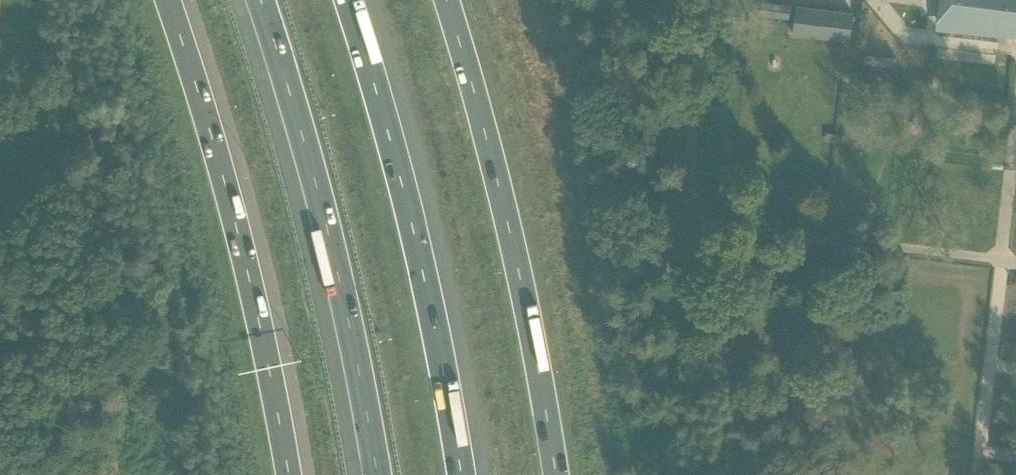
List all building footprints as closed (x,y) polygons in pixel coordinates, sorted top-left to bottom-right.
[(939,23),(1015,32),(1015,0),(941,0),(939,23)] [(790,19),(791,6),(763,3),(762,16),(790,19)] [(853,14),(797,7),(793,35),(849,42),(853,14)] [(895,67),(896,59),(866,55),(865,63),(895,67)] [(0,178),(0,196),(10,194),(5,176),(0,178)]
